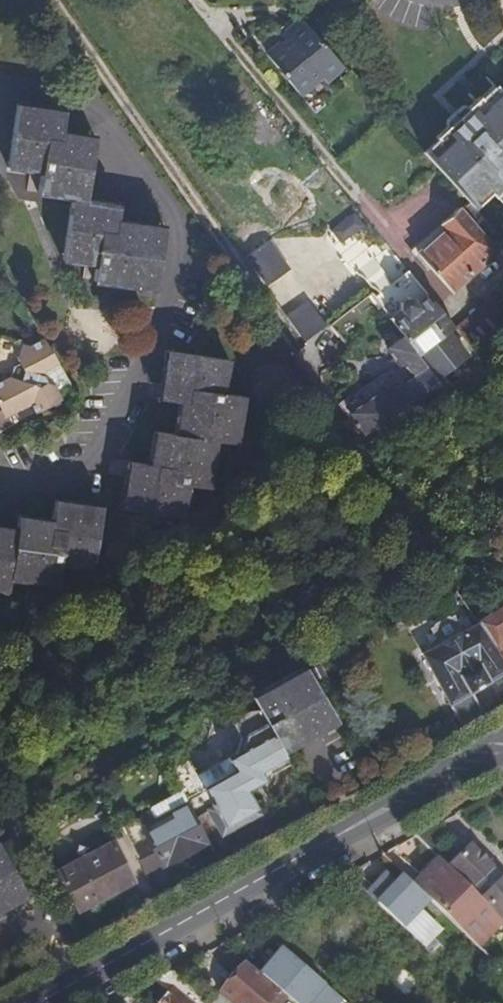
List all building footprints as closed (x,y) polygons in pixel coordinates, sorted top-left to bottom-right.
[(344,66),(300,18),(292,25),(279,37),(282,42),(266,57),(301,96),(325,75),(329,80),(344,66)] [(502,94),(488,107),(480,99),(470,109),(474,114),(468,120),(467,119),(453,131),(449,127),(437,137),(444,145),(430,159),(470,203),(487,187),(496,196),(502,189),(502,95),(502,94)] [(95,281),(156,289),(165,228),(118,220),(120,205),(87,199),(96,138),(63,133),(66,112),(18,104),(8,166),(41,171),(38,192),(72,198),(63,259),(97,264),(95,281)] [(470,203),(460,212),(485,241),(497,231),(470,203)] [(418,256),(452,293),(497,253),(485,241),(460,212),(458,209),(441,224),(447,231),(418,256)] [(245,256),(265,285),(287,270),(267,241),(245,256)] [(403,293),(417,282),(410,273),(396,284),(403,293)] [(502,311),(502,291),(493,300),(502,311)] [(344,339),(382,310),(375,301),(371,296),(331,323),(344,339)] [(390,321),(402,336),(439,383),(469,357),(450,333),(456,329),(433,301),(422,310),(415,302),(409,299),(401,306),(400,313),(390,321)] [(458,331),(476,352),(502,328),(502,311),(493,300),(458,331)] [(304,343),(326,327),(309,302),(287,317),(304,343)] [(132,311),(72,309),(71,344),(138,346),(138,334),(131,334),(132,311)] [(377,431),(383,439),(449,396),(447,393),(439,383),(402,336),(388,347),(400,366),(404,364),(414,378),(386,398),(382,393),(350,416),(366,439),(377,431)] [(5,353),(13,374),(0,379),(0,421),(58,400),(49,374),(53,373),(41,340),(5,353)] [(188,518),(193,486),(212,489),(219,441),(240,444),(248,397),(227,394),(231,361),(169,352),(162,400),(183,403),(179,435),(158,432),(153,464),(132,462),(126,510),(188,518)] [(11,592),(13,580),(60,587),(64,566),(96,570),(105,508),(57,501),(54,521),(21,517),(19,531),(0,528),(0,590),(11,592)] [(455,576),(448,581),(456,594),(462,601),(470,596),(455,576)] [(502,661),(502,610),(478,624),(502,661)] [(475,699),(472,693),(490,683),(502,675),(502,661),(478,624),(462,633),(443,644),(424,655),(461,725),(483,713),(475,699)] [(439,638),(443,644),(462,633),(458,627),(439,638)] [(258,705),(260,710),(285,752),(337,722),(307,670),(253,697),(258,705)] [(493,688),(490,683),(472,693),(475,699),(493,688)] [(235,754),(198,772),(213,801),(211,803),(213,806),(208,808),(221,835),(259,815),(246,790),(265,780),(261,771),(288,758),(288,757),(285,752),(260,710),(249,710),(240,715),(233,724),(240,738),(235,754)] [(192,803),(190,804),(196,815),(208,808),(213,806),(211,803),(213,801),(198,772),(196,773),(188,758),(173,766),(192,803)] [(187,849),(190,854),(210,843),(196,815),(190,804),(143,829),(164,868),(184,857),(182,853),(187,849)] [(424,833),(418,836),(438,858),(445,864),(450,869),(455,864),(424,833)] [(30,896),(0,843),(0,913),(30,896)] [(80,912),(123,890),(120,885),(126,882),(129,886),(135,883),(114,843),(59,872),(80,912)] [(455,864),(450,869),(482,901),(484,900),(502,917),(502,883),(502,882),(502,878),(471,847),(455,864)] [(445,864),(438,858),(425,870),(432,878),(445,864)] [(412,884),(429,900),(451,921),(469,939),(495,914),(482,901),(450,869),(445,864),(432,878),(425,870),(412,884)] [(405,876),(379,904),(403,927),(429,900),(412,884),(405,876)] [(469,939),(480,949),(502,926),(502,922),(495,914),(469,939)] [(285,951),(263,976),(294,1002),(308,1002),(324,985),(285,951)] [(287,998),(246,963),(213,1002),(283,1002),(287,998)] [(174,972),(156,982),(172,994),(165,1002),(213,1002),(174,972)]
